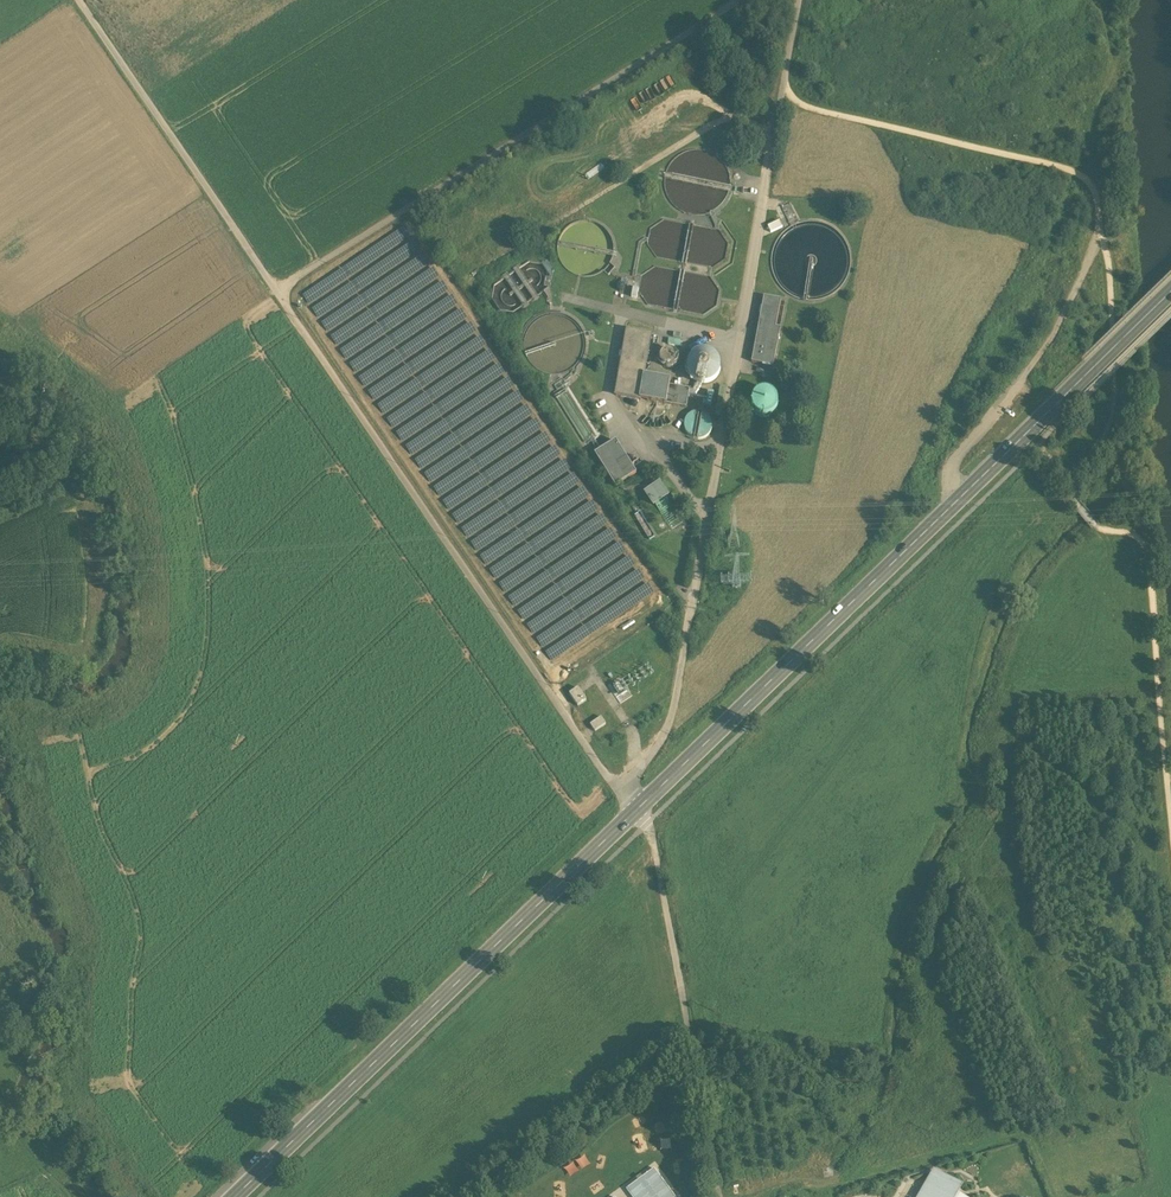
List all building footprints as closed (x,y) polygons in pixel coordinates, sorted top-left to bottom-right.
[(504,277),(523,306),(552,288),(533,258),(504,277)] [(786,300),(764,296),(751,362),(773,366),(786,300)] [(651,335),(627,331),(619,371),(620,371),(616,396),(686,408),(690,390),(669,386),(670,380),(644,375),(651,335)] [(697,382),(703,384),(709,383),(714,380),(718,375),(720,370),(720,364),(718,358),(714,354),(709,351),(703,350),(698,351),(692,353),(689,358),(686,363),(686,369),(688,375),(692,379),(697,382)] [(760,415),(765,416),(770,415),(774,412),(777,408),(778,403),(777,398),(774,394),(770,391),(765,390),(760,391),(756,393),(753,398),(752,403),(753,408),(755,412),(760,415)] [(695,438),(700,439),(705,437),(709,434),(712,429),(712,424),(711,419),(708,415),(703,412),(698,412),(692,413),(688,417),(686,421),(685,427),(687,432),(690,436),(695,438)] [(751,429),(744,430),(750,458),(757,457),(751,429)] [(616,442),(594,455),(615,488),(636,474),(616,442)] [(642,495),(651,509),(668,498),(659,483),(642,495)] [(621,702),(632,696),(621,677),(610,683),(621,702)] [(578,687),(569,692),(577,705),(586,699),(578,687)] [(602,715),(591,723),(596,730),(607,722),(602,715)] [(654,1170),(627,1189),(632,1196),(674,1196),(654,1170)] [(921,1196),(960,1196),(949,1191),(954,1183),(935,1172),(921,1196)]
